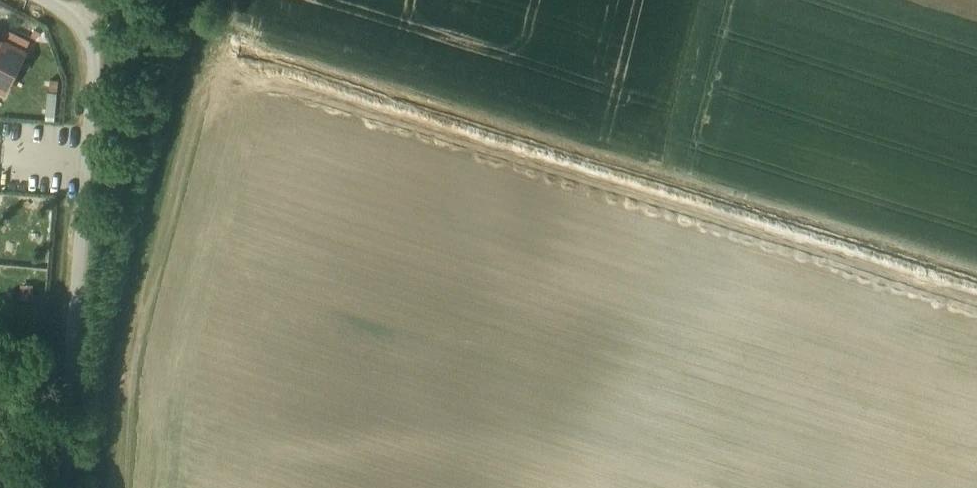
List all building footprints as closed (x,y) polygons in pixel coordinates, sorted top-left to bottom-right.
[(5,92),(25,53),(0,40),(0,89),(5,92)]
